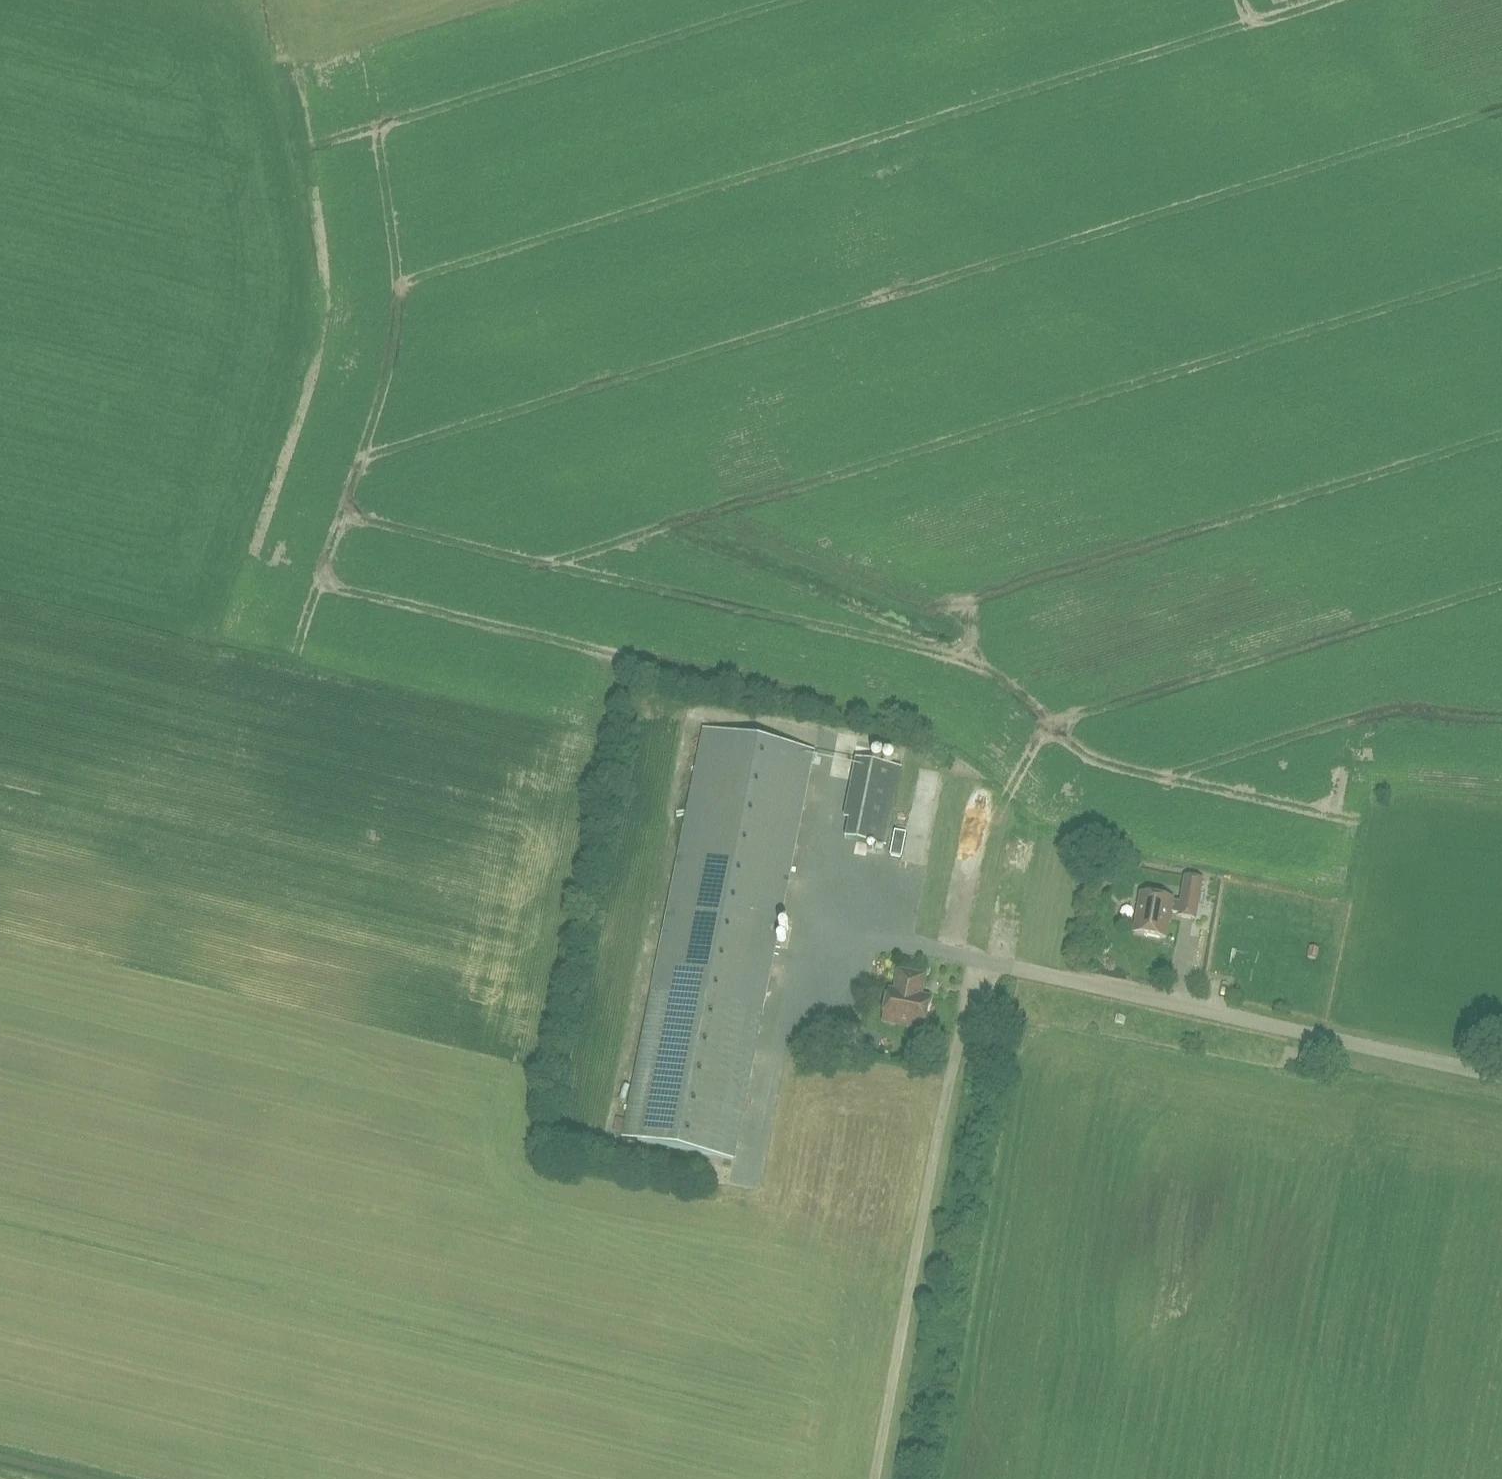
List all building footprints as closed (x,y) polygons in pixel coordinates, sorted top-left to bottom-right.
[(703,729),(651,992),(623,1142),(734,1164),(762,1017),(780,919),(783,920),(784,914),(781,914),(813,751),(703,729)] [(845,840),(885,848),(900,770),(860,762),(845,840)] [(930,851),(933,819),(917,818),(914,849),(930,851)] [(1135,933),(1165,938),(1169,912),(1179,914),(1178,916),(1195,919),(1202,880),(1185,877),(1181,902),(1171,900),(1172,899),(1142,893),(1135,933)] [(796,922),(796,894),(786,894),(785,922),(796,922)] [(924,976),(898,971),(894,993),(889,992),(883,1022),(922,1029),(928,999),(917,997),(918,991),(921,992),(924,976)]
